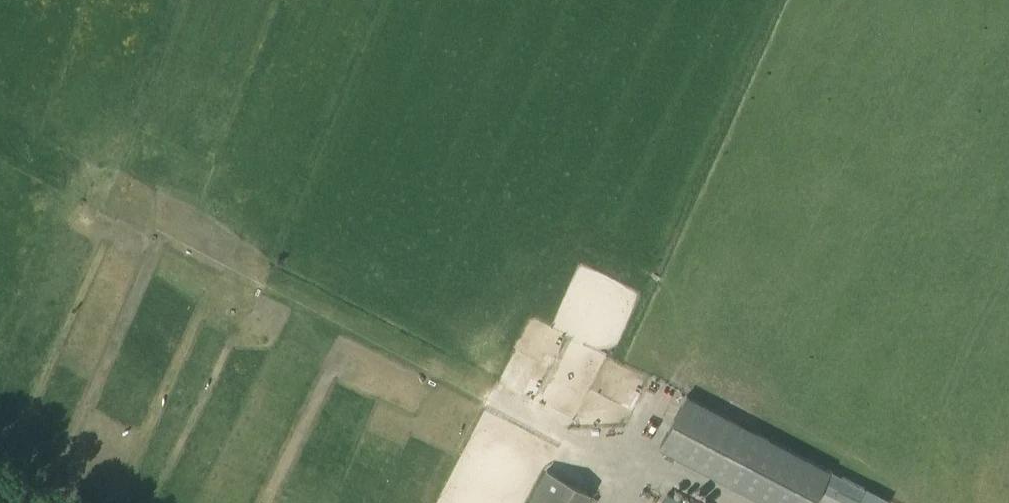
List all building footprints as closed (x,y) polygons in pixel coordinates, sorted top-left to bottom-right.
[(685,460),(765,502),(811,502),(828,471),(687,396),(659,447),(685,460)] [(583,491),(543,471),(527,502),(577,502),(583,491)] [(818,496),(831,502),(864,502),(825,483),(818,496)] [(667,494),(662,502),(684,502),(667,494)]
